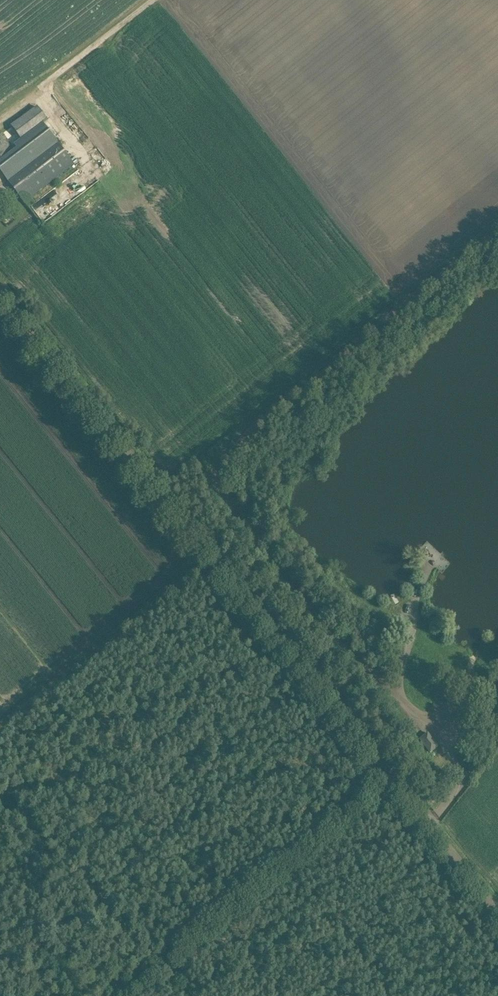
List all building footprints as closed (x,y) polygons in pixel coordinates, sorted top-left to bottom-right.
[(41,124),(20,139),(14,145),(16,148),(15,149),(12,145),(0,154),(0,171),(5,177),(4,178),(24,202),(72,164),(41,124)] [(12,145),(3,133),(0,135),(0,154),(12,145)] [(438,745),(427,732),(420,738),(430,751),(438,745)]
